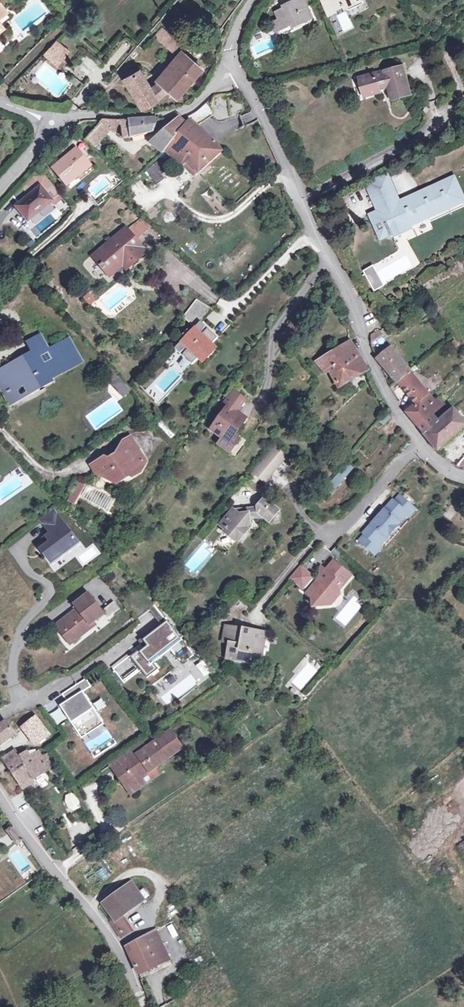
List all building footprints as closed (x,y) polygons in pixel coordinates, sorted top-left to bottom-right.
[(276,12),(280,19),(283,28),(291,24),(292,27),(312,18),(304,0),(296,0),(291,2),(292,4),(276,12)] [(328,16),(335,12),(335,11),(344,7),(346,9),(356,4),(354,1),(356,0),(320,0),(328,16)] [(280,19),(271,23),(275,31),(283,28),(280,19)] [(171,52),(179,43),(162,27),(154,35),(171,52)] [(254,59),(275,49),(270,37),(249,47),(254,59)] [(52,44),(45,51),(57,61),(63,54),(52,44)] [(45,51),(41,58),(53,67),(57,61),(45,51)] [(196,73),(181,60),(156,86),(152,87),(145,92),(133,72),(116,82),(133,110),(163,91),(173,101),(196,73)] [(401,66),(359,77),(364,96),(379,92),(378,89),(386,86),(389,97),(409,91),(401,66)] [(190,114),(185,117),(178,119),(185,125),(196,134),(199,130),(195,127),(209,117),(210,99),(197,110),(190,114)] [(116,127),(121,127),(122,140),(150,133),(151,133),(156,119),(127,121),(100,120),(88,134),(98,142),(108,130),(113,134),(116,127)] [(178,119),(177,119),(149,143),(162,154),(164,151),(173,140),(185,125),(178,119)] [(196,134),(185,125),(173,140),(190,153),(201,138),(209,144),(198,159),(207,166),(220,153),(215,144),(213,141),(209,138),(199,130),(196,134)] [(88,134),(83,139),(93,149),(98,142),(88,134)] [(173,140),(164,151),(182,166),(186,162),(198,174),(207,166),(198,159),(209,144),(201,138),(190,153),(173,140)] [(75,147),(51,167),(65,185),(89,165),(75,147)] [(152,165),(144,172),(156,185),(163,179),(161,176),(167,170),(159,161),(153,166),(152,165)] [(186,162),(182,166),(192,178),(198,174),(186,162)] [(22,185),(29,193),(13,208),(26,223),(50,201),(45,195),(52,188),(42,177),(29,179),(22,185)] [(384,177),(367,185),(376,202),(393,195),(384,177)] [(397,205),(380,213),(372,216),(381,236),(389,232),(390,235),(407,227),(406,225),(445,207),(435,187),(397,205)] [(397,205),(393,195),(376,202),(380,213),(397,205)] [(144,253),(125,231),(93,258),(108,276),(122,264),(127,260),(131,264),(144,253)] [(122,264),(126,268),(131,264),(127,260),(122,264)] [(370,290),(381,287),(375,265),(364,268),(370,290)] [(89,305),(95,300),(89,292),(83,297),(89,305)] [(194,300),(188,308),(198,317),(201,320),(209,310),(194,300)] [(188,308),(183,315),(192,323),(198,317),(188,308)] [(183,315),(181,318),(193,328),(198,322),(201,320),(198,317),(192,323),(183,315)] [(180,336),(183,339),(173,349),(179,355),(181,353),(183,355),(181,357),(191,366),(196,359),(210,345),(215,338),(206,329),(204,332),(202,329),(204,327),(198,322),(193,328),(188,333),(185,331),(180,336)] [(379,331),(369,335),(371,345),(383,338),(379,331)] [(37,335),(23,343),(30,354),(44,346),(37,335)] [(30,354),(0,370),(0,389),(3,394),(23,383),(29,394),(50,382),(49,380),(79,363),(67,340),(50,350),(55,359),(38,369),(33,360),(47,352),(44,346),(30,354)] [(348,341),(315,363),(323,374),(328,371),(338,389),(366,371),(348,341)] [(214,349),(210,345),(196,359),(201,363),(214,349)] [(390,348),(376,360),(396,384),(410,373),(390,348)] [(110,371),(103,378),(108,384),(110,382),(116,388),(121,383),(110,371)] [(410,373),(396,384),(412,403),(415,406),(428,394),(410,373)] [(29,394),(23,383),(3,394),(9,405),(29,394)] [(121,383),(116,388),(124,396),(129,391),(121,383)] [(224,404),(227,407),(209,432),(220,440),(226,444),(233,434),(244,419),(238,414),(245,404),(246,403),(234,394),(233,393),(224,404)] [(428,394),(415,406),(406,414),(412,422),(426,409),(434,402),(428,394)] [(436,400),(434,402),(426,409),(431,416),(441,406),(436,400)] [(415,406),(412,403),(404,411),(406,414),(415,406)] [(431,416),(426,409),(412,422),(417,428),(431,416)] [(437,423),(423,435),(436,451),(463,426),(463,424),(453,410),(437,423)] [(387,411),(378,422),(383,426),(392,417),(387,411)] [(437,423),(431,416),(417,428),(423,435),(437,423)] [(220,440),(216,446),(228,455),(240,439),(233,434),(226,444),(220,440)] [(130,437),(123,442),(138,450),(130,437)] [(110,462),(103,458),(95,473),(95,474),(108,481),(112,482),(116,482),(119,481),(127,476),(131,478),(136,471),(140,473),(145,465),(142,463),(144,460),(138,450),(123,442),(116,455),(118,457),(110,462)] [(285,462),(273,452),(258,470),(270,480),(285,462)] [(103,458),(91,467),(95,473),(103,458)] [(463,458),(456,467),(462,469),(463,467),(463,459),(463,458)] [(351,469),(346,465),(329,485),(334,489),(351,469)] [(270,480),(258,470),(247,483),(254,489),(258,484),(263,488),(270,480)] [(75,506),(86,485),(77,480),(66,501),(75,506)] [(306,502),(315,494),(308,486),(299,494),(306,502)] [(325,497),(321,493),(310,506),(314,510),(325,497)] [(362,535),(357,541),(371,555),(377,548),(380,545),(382,547),(405,521),(403,519),(405,516),(411,509),(397,496),(391,502),(390,501),(377,515),(372,520),(361,534),(362,535)] [(265,508),(258,517),(258,526),(263,526),(269,530),(278,519),(265,508)] [(50,543),(44,547),(49,553),(45,556),(52,566),(62,558),(61,556),(67,552),(68,554),(79,546),(53,510),(41,520),(50,534),(46,537),(50,543)] [(233,517),(232,517),(218,532),(225,538),(223,540),(234,550),(236,547),(239,549),(249,537),(247,535),(250,531),(250,527),(249,517),(233,517)] [(258,517),(249,517),(250,527),(258,526),(258,517)] [(44,547),(40,550),(45,556),(49,553),(44,547)] [(300,568),(289,581),(311,600),(312,608),(326,607),(325,602),(329,598),(337,597),(337,592),(337,589),(348,576),(332,563),(325,571),(320,567),(318,579),(316,582),(300,568)] [(300,568),(299,566),(288,579),(289,581),(300,568)] [(350,578),(348,576),(337,589),(337,592),(350,578)] [(149,611),(162,626),(167,623),(140,589),(121,603),(135,621),(149,611)] [(73,607),(78,612),(60,626),(73,642),(91,629),(88,625),(104,613),(89,594),(73,607)] [(112,600),(103,609),(110,617),(120,608),(112,600)] [(130,657),(147,679),(158,671),(152,663),(169,649),(176,658),(185,651),(171,632),(173,630),(168,622),(167,623),(162,626),(144,641),(148,647),(141,652),(140,650),(130,657)] [(229,629),(223,628),(221,642),(227,643),(229,629)] [(229,629),(227,643),(224,660),(247,664),(249,653),(259,655),(263,634),(229,629)] [(173,630),(171,632),(185,651),(176,658),(182,666),(194,657),(173,630)] [(307,658),(287,679),(300,691),(319,669),(307,658)] [(114,671),(124,684),(140,673),(129,659),(114,671)] [(203,663),(197,668),(204,678),(210,673),(203,663)] [(81,737),(103,723),(84,693),(92,687),(87,680),(63,695),(67,703),(61,707),(81,737)] [(102,698),(92,703),(97,712),(106,707),(102,698)] [(34,718),(21,728),(32,743),(36,740),(39,738),(45,733),(34,718)] [(13,735),(4,722),(0,725),(0,744),(13,735)] [(141,744),(118,760),(126,772),(117,778),(123,786),(126,783),(132,792),(145,783),(141,778),(155,769),(153,766),(180,748),(169,733),(146,750),(141,744)] [(19,758),(22,763),(9,770),(21,787),(53,766),(46,756),(41,759),(37,753),(28,759),(25,754),(19,758)] [(16,757),(14,757),(4,763),(8,770),(9,770),(22,763),(19,758),(16,757)] [(118,760),(109,766),(117,778),(126,772),(118,760)] [(158,773),(155,769),(141,778),(145,783),(158,773)] [(112,852),(103,858),(111,870),(120,864),(112,852)] [(114,921),(110,923),(120,938),(129,933),(119,917),(135,905),(128,895),(135,890),(129,882),(101,903),(114,921)] [(135,890),(128,895),(135,905),(142,900),(135,890)] [(174,909),(160,909),(160,920),(174,920),(174,909)] [(154,931),(125,946),(136,972),(167,957),(154,931)]
